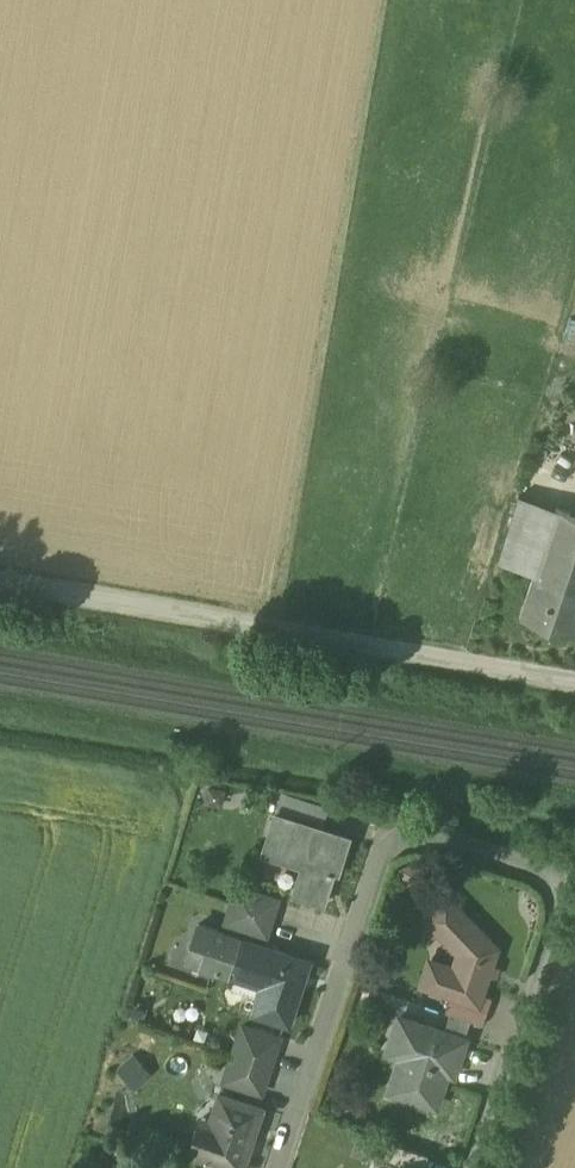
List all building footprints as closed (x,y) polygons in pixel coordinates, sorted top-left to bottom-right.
[(558,506),(524,494),(501,562),(535,574),(558,506)] [(558,506),(535,574),(574,587),(574,512),(558,506)] [(535,574),(520,616),(574,635),(574,587),(535,574)] [(349,836),(276,812),(263,850),(309,865),(300,892),(295,890),(295,892),(324,901),(335,869),(338,870),(349,836)] [(279,899),(237,885),(231,904),(237,906),(273,918),(279,899)] [(495,945),(448,897),(429,915),(463,950),(456,971),(432,963),(424,984),(452,994),(453,994),(478,1002),(479,1001),(483,987),(497,946),(495,945)] [(273,918),(237,906),(231,923),(267,935),(273,918)] [(240,937),(198,924),(186,961),(228,974),(240,937)] [(309,959),(246,939),(236,968),(263,976),(253,1011),(289,1023),(301,985),(296,983),(304,959),(309,961),(309,959)] [(478,1002),(453,994),(446,1013),(483,1026),(490,1005),(479,1001),(478,1002)] [(440,1031),(401,1018),(401,1021),(411,1024),(408,1033),(406,1032),(398,1056),(403,1058),(393,1090),(436,1105),(451,1057),(457,1059),(464,1039),(440,1031)] [(279,1038),(242,1026),(234,1053),(270,1065),(279,1038)] [(115,1068),(133,1088),(152,1070),(134,1050),(115,1068)] [(270,1065),(234,1053),(225,1081),(262,1092),(270,1065)] [(220,1094),(213,1116),(220,1118),(215,1134),(197,1128),(189,1152),(237,1167),(241,1167),(261,1108),(220,1094)] [(387,1141),(380,1164),(391,1167),(396,1167),(397,1167),(423,1167),(428,1155),(387,1141)]
